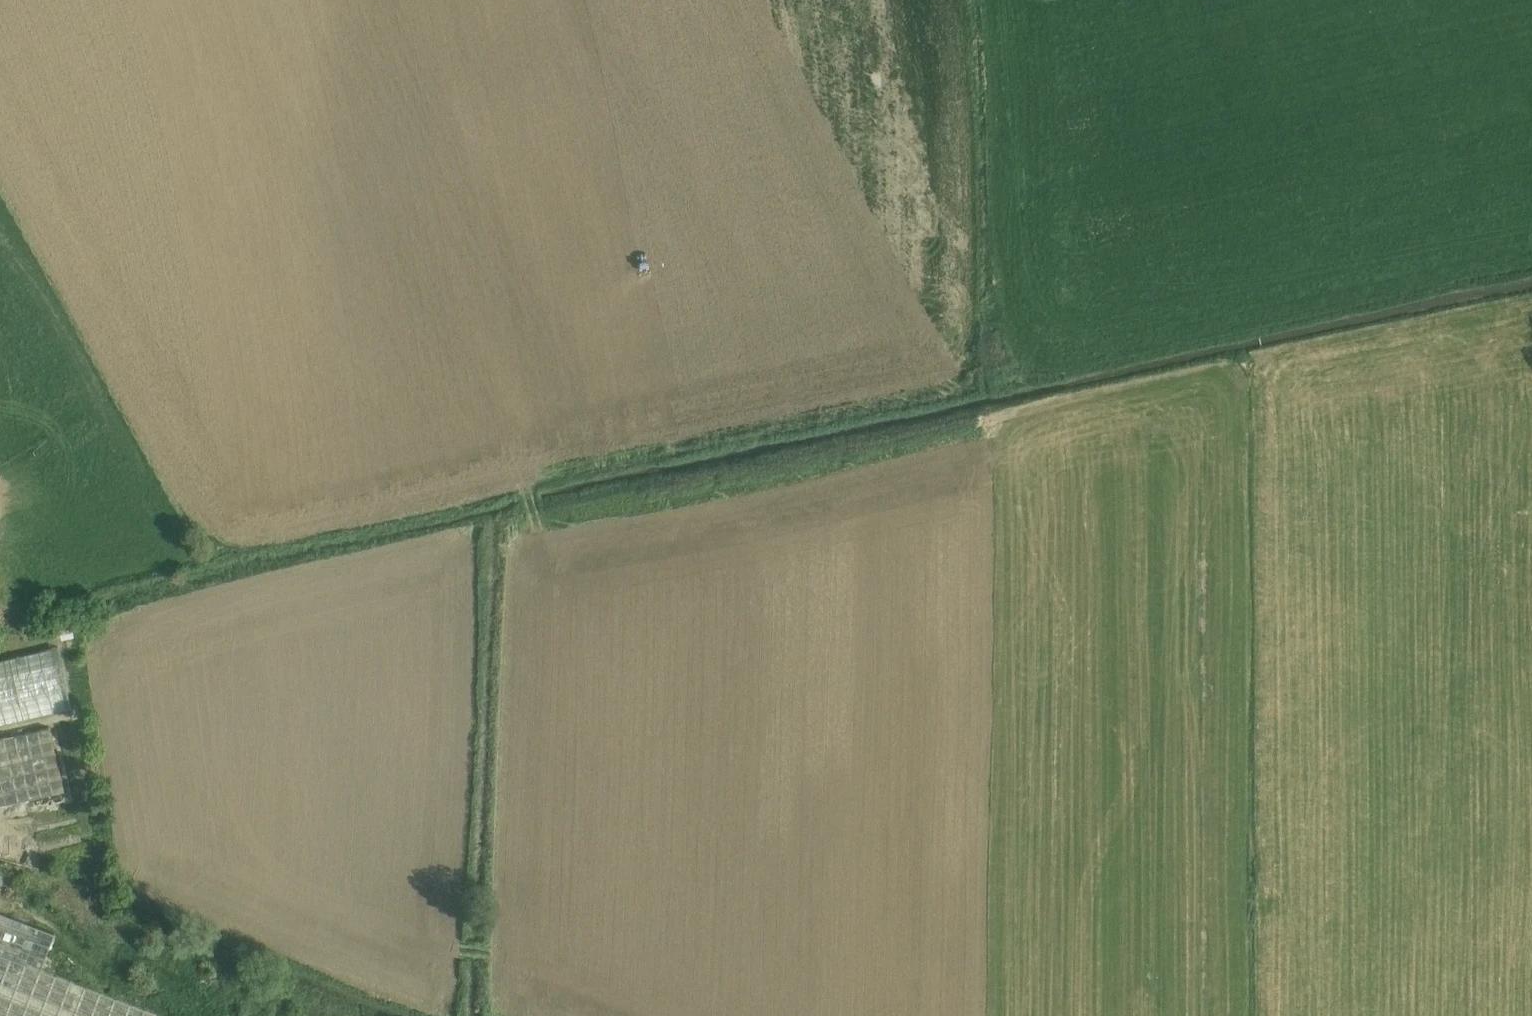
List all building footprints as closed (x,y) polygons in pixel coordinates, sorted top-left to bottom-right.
[(0,659),(0,725),(74,708),(59,645),(0,659)] [(0,738),(0,773),(1,778),(0,778),(0,805),(66,790),(51,726),(0,738)] [(14,844),(25,843),(21,809),(10,811),(14,844)] [(160,1013),(42,969),(55,932),(0,912),(0,1015),(159,1015),(160,1013)]
